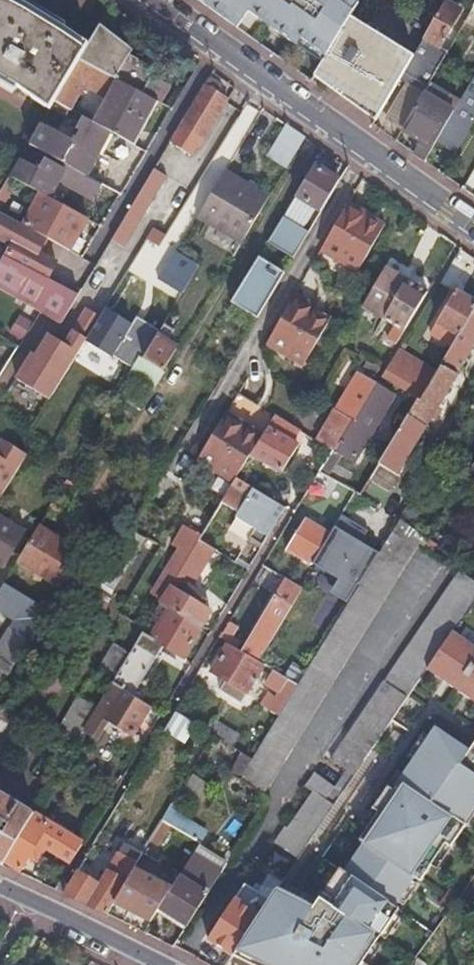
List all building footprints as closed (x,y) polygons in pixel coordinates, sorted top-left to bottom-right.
[(88,41),(62,26),(47,18),(27,5),(23,3),(17,0),(0,0),(0,76),(7,80),(18,86),(23,89),(50,105),(54,100),(78,58),(88,41)] [(321,64),(348,19),(360,0),(196,0),(236,29),(248,12),(321,64)] [(412,57),(399,79),(405,83),(403,87),(420,97),(421,94),(447,51),(437,46),(458,10),(444,2),(412,57)] [(321,64),(312,81),(374,121),(389,96),(399,79),(412,57),(348,19),(321,64)] [(131,48),(98,24),(88,41),(78,58),(153,99),(157,101),(158,102),(168,86),(150,76),(153,70),(129,52),(131,48)] [(153,99),(78,58),(54,100),(68,108),(82,83),(108,98),(95,123),(109,131),(127,141),(129,143),(153,99)] [(437,140),(457,152),(473,122),(473,76),(453,113),(447,123),(437,140)] [(219,85),(207,78),(202,87),(184,117),(169,142),(191,156),(224,101),(214,94),(219,85)] [(385,119),(401,129),(402,128),(420,97),(403,87),(385,119)] [(417,143),(414,156),(424,162),(436,141),(437,140),(447,123),(453,113),(421,94),(420,97),(402,128),(416,137),(420,139),(417,143)] [(157,101),(153,99),(129,143),(134,145),(157,101)] [(95,123),(81,115),(75,127),(77,128),(69,142),(39,125),(28,143),(31,144),(76,170),(84,174),(99,149),(116,159),(127,141),(109,131),(95,123)] [(266,157),(286,169),(305,138),(286,125),(266,157)] [(50,198),(66,169),(46,158),(40,168),(36,166),(34,170),(20,162),(12,176),(12,177),(18,180),(40,193),(48,197),(50,198)] [(22,159),(20,162),(34,170),(36,166),(22,159)] [(339,180),(313,165),(282,216),(303,229),(316,208),(320,211),(339,180)] [(153,169),(110,239),(121,246),(164,176),(153,169)] [(84,174),(76,170),(70,182),(81,188),(79,192),(108,208),(116,192),(84,174)] [(196,217),(221,232),(249,186),(224,171),(196,217)] [(18,180),(12,177),(12,176),(9,175),(7,179),(5,182),(0,191),(0,211),(18,180)] [(81,188),(70,182),(68,186),(79,192),(81,188)] [(221,232),(241,244),(269,197),(249,186),(221,232)] [(40,193),(23,226),(31,230),(45,238),(68,250),(81,229),(87,219),(79,214),(69,209),(50,198),(48,197),(40,193)] [(374,239),(379,229),(362,219),(363,216),(344,206),(320,246),(357,268),(374,239)] [(11,246),(0,266),(0,287),(40,312),(59,323),(76,295),(45,278),(54,262),(37,253),(45,238),(31,230),(0,212),(0,239),(11,246)] [(282,216),(267,242),(293,258),(308,232),(303,229),(282,216)] [(379,229),(381,227),(363,216),(362,219),(379,229)] [(145,242),(157,249),(164,238),(152,230),(145,242)] [(171,270),(188,277),(195,261),(177,254),(171,270)] [(284,272),(258,257),(231,302),(257,318),(284,272)] [(395,344),(426,293),(384,269),(362,308),(384,320),(395,326),(387,340),(395,344)] [(473,308),(473,305),(453,293),(429,334),(451,346),(473,308)] [(266,339),(304,362),(310,352),(327,322),(309,312),(311,310),(290,298),(266,339)] [(451,346),(442,361),(460,371),(473,346),(473,308),(451,346)] [(99,319),(84,343),(111,359),(112,357),(132,369),(139,357),(143,360),(160,332),(142,322),(137,330),(104,310),(99,319)] [(309,312),(327,322),(328,320),(311,310),(309,312)] [(84,343),(99,319),(86,311),(64,347),(48,338),(35,359),(31,357),(15,382),(48,402),(84,343)] [(143,360),(162,372),(176,350),(166,344),(174,331),(164,325),(160,332),(143,360)] [(79,362),(101,374),(108,361),(86,349),(79,362)] [(415,363),(396,351),(380,378),(400,389),(415,363)] [(132,369),(129,374),(153,388),(162,372),(143,360),(139,357),(132,369)] [(375,375),(379,368),(366,360),(362,367),(375,375)] [(457,376),(460,371),(442,361),(440,366),(457,376)] [(400,389),(417,399),(419,400),(435,374),(415,363),(400,389)] [(435,412),(457,376),(440,366),(435,374),(419,400),(417,399),(377,465),(396,476),(430,420),(434,423),(439,415),(435,412)] [(316,441),(331,450),(334,452),(339,444),(377,384),(372,381),(358,372),(316,441)] [(377,384),(339,444),(349,451),(354,442),(362,447),(394,395),(377,384)] [(299,431),(291,426),(274,416),(270,423),(266,429),(268,429),(252,455),(282,473),(297,447),(292,443),(299,431)] [(199,457),(208,462),(231,422),(222,417),(199,457)] [(231,422),(208,462),(236,479),(259,442),(241,431),(242,429),(231,422)] [(241,431),(259,442),(260,439),(242,429),(241,431)] [(304,434),(299,431),(292,443),(297,447),(304,434)] [(27,457),(2,442),(0,445),(0,501),(27,457)] [(369,477),(360,494),(382,504),(390,488),(369,477)] [(286,508),(236,479),(221,504),(239,514),(236,518),(255,529),(250,538),(263,546),(286,508)] [(74,488),(65,483),(56,498),(60,501),(64,503),(74,488)] [(60,501),(56,498),(49,509),(53,511),(60,501)] [(411,523),(420,508),(409,501),(399,517),(411,523)] [(340,516),(329,536),(311,565),(337,581),(331,590),(348,600),(357,585),(376,554),(359,544),(366,532),(340,516)] [(238,781),(261,796),(419,534),(398,518),(376,554),(357,585),(348,600),(330,630),(310,664),(296,686),(278,716),(257,750),(251,759),(238,781)] [(14,547),(15,548),(24,533),(0,519),(0,538),(14,547)] [(329,536),(304,521),(287,550),(311,565),(329,536)] [(198,541),(201,536),(185,526),(173,545),(181,551),(151,598),(160,604),(183,567),(198,541)] [(82,554),(39,527),(18,562),(60,589),(82,554)] [(0,538),(0,567),(4,569),(12,555),(15,548),(14,547),(0,538)] [(263,546),(250,538),(248,541),(262,548),(263,546)] [(213,550),(198,541),(183,567),(160,604),(159,606),(201,630),(211,612),(202,606),(205,602),(205,601),(205,600),(206,599),(206,598),(205,597),(205,596),(204,595),(191,586),(213,550)] [(422,546),(431,552),(433,549),(423,543),(422,546)] [(380,690),(402,705),(473,599),(473,581),(459,570),(380,690)] [(251,637),(242,652),(256,661),(280,621),(282,623),(300,593),(283,583),(251,637)] [(4,585),(0,592),(0,611),(21,624),(15,634),(10,631),(0,646),(0,687),(47,612),(4,585)] [(251,589),(223,642),(237,649),(265,596),(251,589)] [(159,606),(135,647),(131,653),(112,684),(133,698),(156,660),(164,647),(184,658),(201,630),(159,606)] [(426,669),(473,701),(473,647),(451,632),(426,669)] [(112,684),(131,653),(115,643),(96,675),(112,684)] [(264,667),(228,645),(212,673),(228,682),(221,693),(242,705),(264,667)] [(52,657),(19,713),(17,717),(11,727),(2,740),(0,744),(0,758),(5,762),(14,747),(27,733),(33,723),(48,697),(50,698),(68,667),(52,657)] [(302,671),(292,665),(284,677),(295,684),(302,671)] [(261,706),(278,716),(296,686),(274,673),(266,686),(277,692),(275,697),(269,693),(261,706)] [(133,736),(150,708),(133,698),(112,684),(95,712),(84,731),(96,739),(108,721),(133,736)] [(343,793),(358,769),(382,734),(402,705),(380,690),(334,759),(349,769),(336,788),(343,793)] [(75,746),(84,731),(95,712),(77,701),(57,735),(75,746)] [(0,707),(0,720),(11,727),(17,717),(0,707)] [(179,717),(168,734),(185,744),(195,727),(179,717)] [(251,964),(366,964),(362,963),(377,941),(381,944),(386,938),(381,934),(398,909),(395,907),(415,878),(420,882),(446,844),(451,847),(465,826),(473,813),(473,812),(472,811),(473,808),(473,743),(469,751),(467,750),(435,729),(403,776),(399,772),(388,788),(374,809),(363,824),(368,828),(359,841),(364,844),(345,873),(340,869),(314,907),(278,889),(233,956),(251,964)] [(70,755),(63,765),(73,771),(80,761),(70,755)] [(301,854),(335,804),(314,790),(289,828),(285,826),(274,843),(299,858),(301,854)] [(2,866),(5,863),(34,814),(0,793),(0,865),(2,866)] [(181,813),(171,807),(161,824),(168,828),(199,846),(201,847),(206,837),(177,820),(181,813)] [(34,814),(5,863),(20,872),(28,858),(37,863),(45,850),(69,863),(80,844),(37,817),(40,812),(36,810),(34,814)] [(168,828),(161,824),(150,843),(157,847),(168,828)] [(197,849),(191,857),(219,875),(224,867),(197,849)] [(78,872),(64,895),(88,906),(107,915),(113,904),(133,870),(137,864),(126,858),(128,854),(123,850),(109,872),(108,871),(99,886),(78,872)] [(156,914),(184,932),(187,927),(219,875),(191,857),(171,890),(156,914)] [(133,870),(113,904),(151,923),(156,914),(171,890),(133,870)] [(223,950),(233,956),(278,889),(282,883),(270,875),(261,887),(257,885),(254,889),(246,884),(209,940),(223,950)] [(219,956),(228,962),(233,956),(223,950),(209,940),(204,946),(219,956)]
